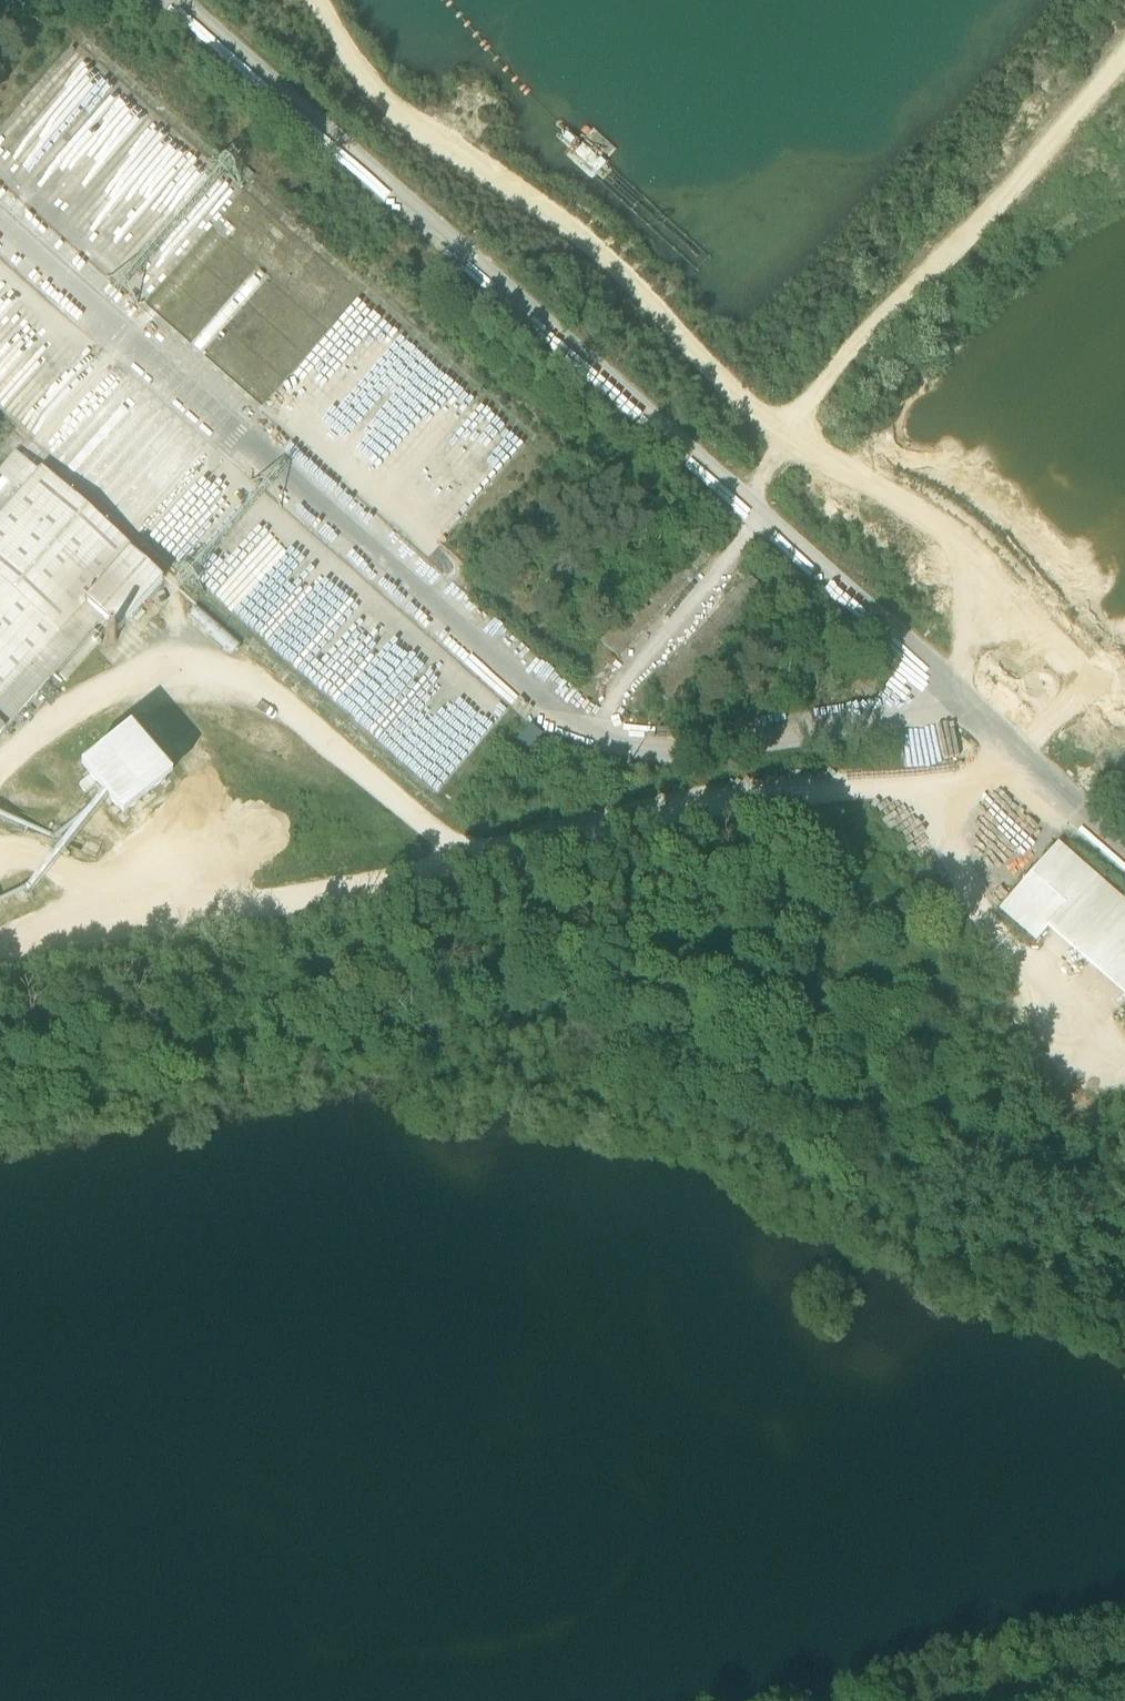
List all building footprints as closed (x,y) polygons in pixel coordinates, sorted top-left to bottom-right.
[(436,481),(451,496),(510,439),(453,380),(434,399),(456,422),(427,451),(446,470),(436,481)] [(32,466),(17,483),(24,490),(39,473),(32,466)] [(103,618),(118,632),(163,582),(131,554),(133,550),(42,470),(39,473),(24,490),(0,517),(0,734),(103,618)] [(531,726),(517,741),(527,750),(541,735),(531,726)] [(168,782),(130,738),(83,777),(103,800),(105,802),(122,823),(168,782)] [(1056,846),(1000,910),(1037,942),(1047,930),(1124,1001),(1124,907),(1056,846)]
